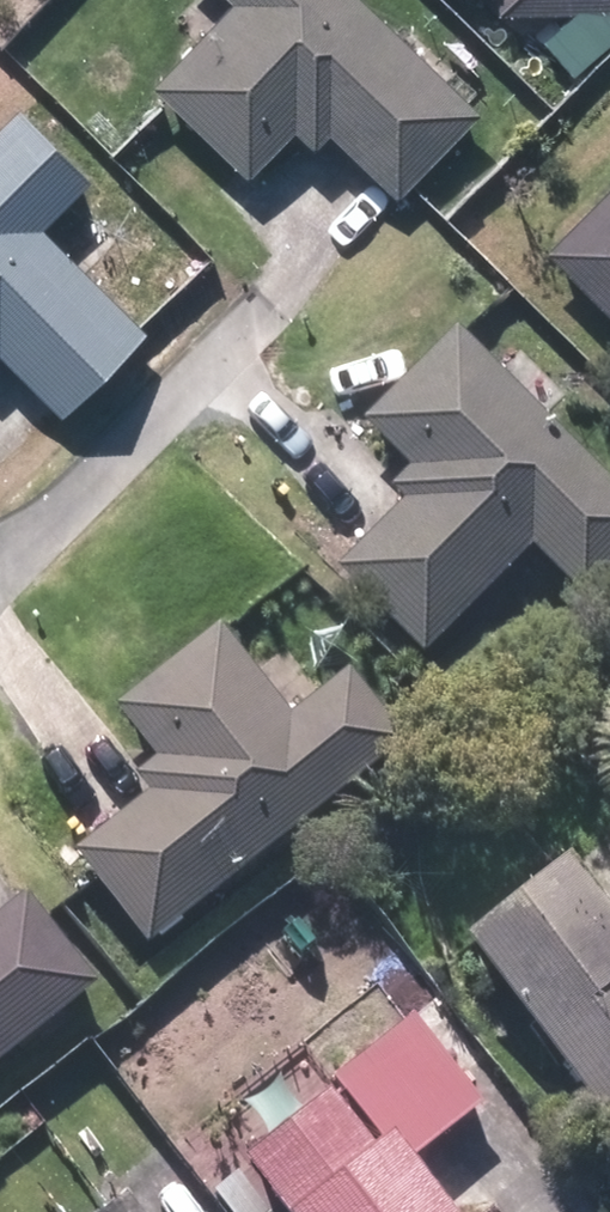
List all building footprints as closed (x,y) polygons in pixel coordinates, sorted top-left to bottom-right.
[(355,0),(226,0),(232,6),(155,85),(249,176),(291,132),(312,152),(329,134),(396,199),(476,116),(355,0)] [(500,18),(609,15),(609,0),(500,0),(500,18)] [(0,129),(0,357),(63,419),(143,338),(38,234),(87,185),(15,114),(0,129)] [(546,256),(609,320),(609,192),(546,256)] [(455,333),(362,426),(410,475),(391,494),(404,507),(339,571),(424,655),(529,550),(579,600),(609,568),(609,486),(455,333)] [(75,856),(147,947),(403,746),(350,678),(290,726),(216,632),(115,712),(156,763),(136,779),(150,797),(75,856)] [(463,950),(605,1123),(609,1119),(609,938),(557,874),(463,950)] [(94,991),(22,900),(0,917),(0,1064),(94,991)] [(304,1211),(438,1211),(385,1147),(304,1211)]
